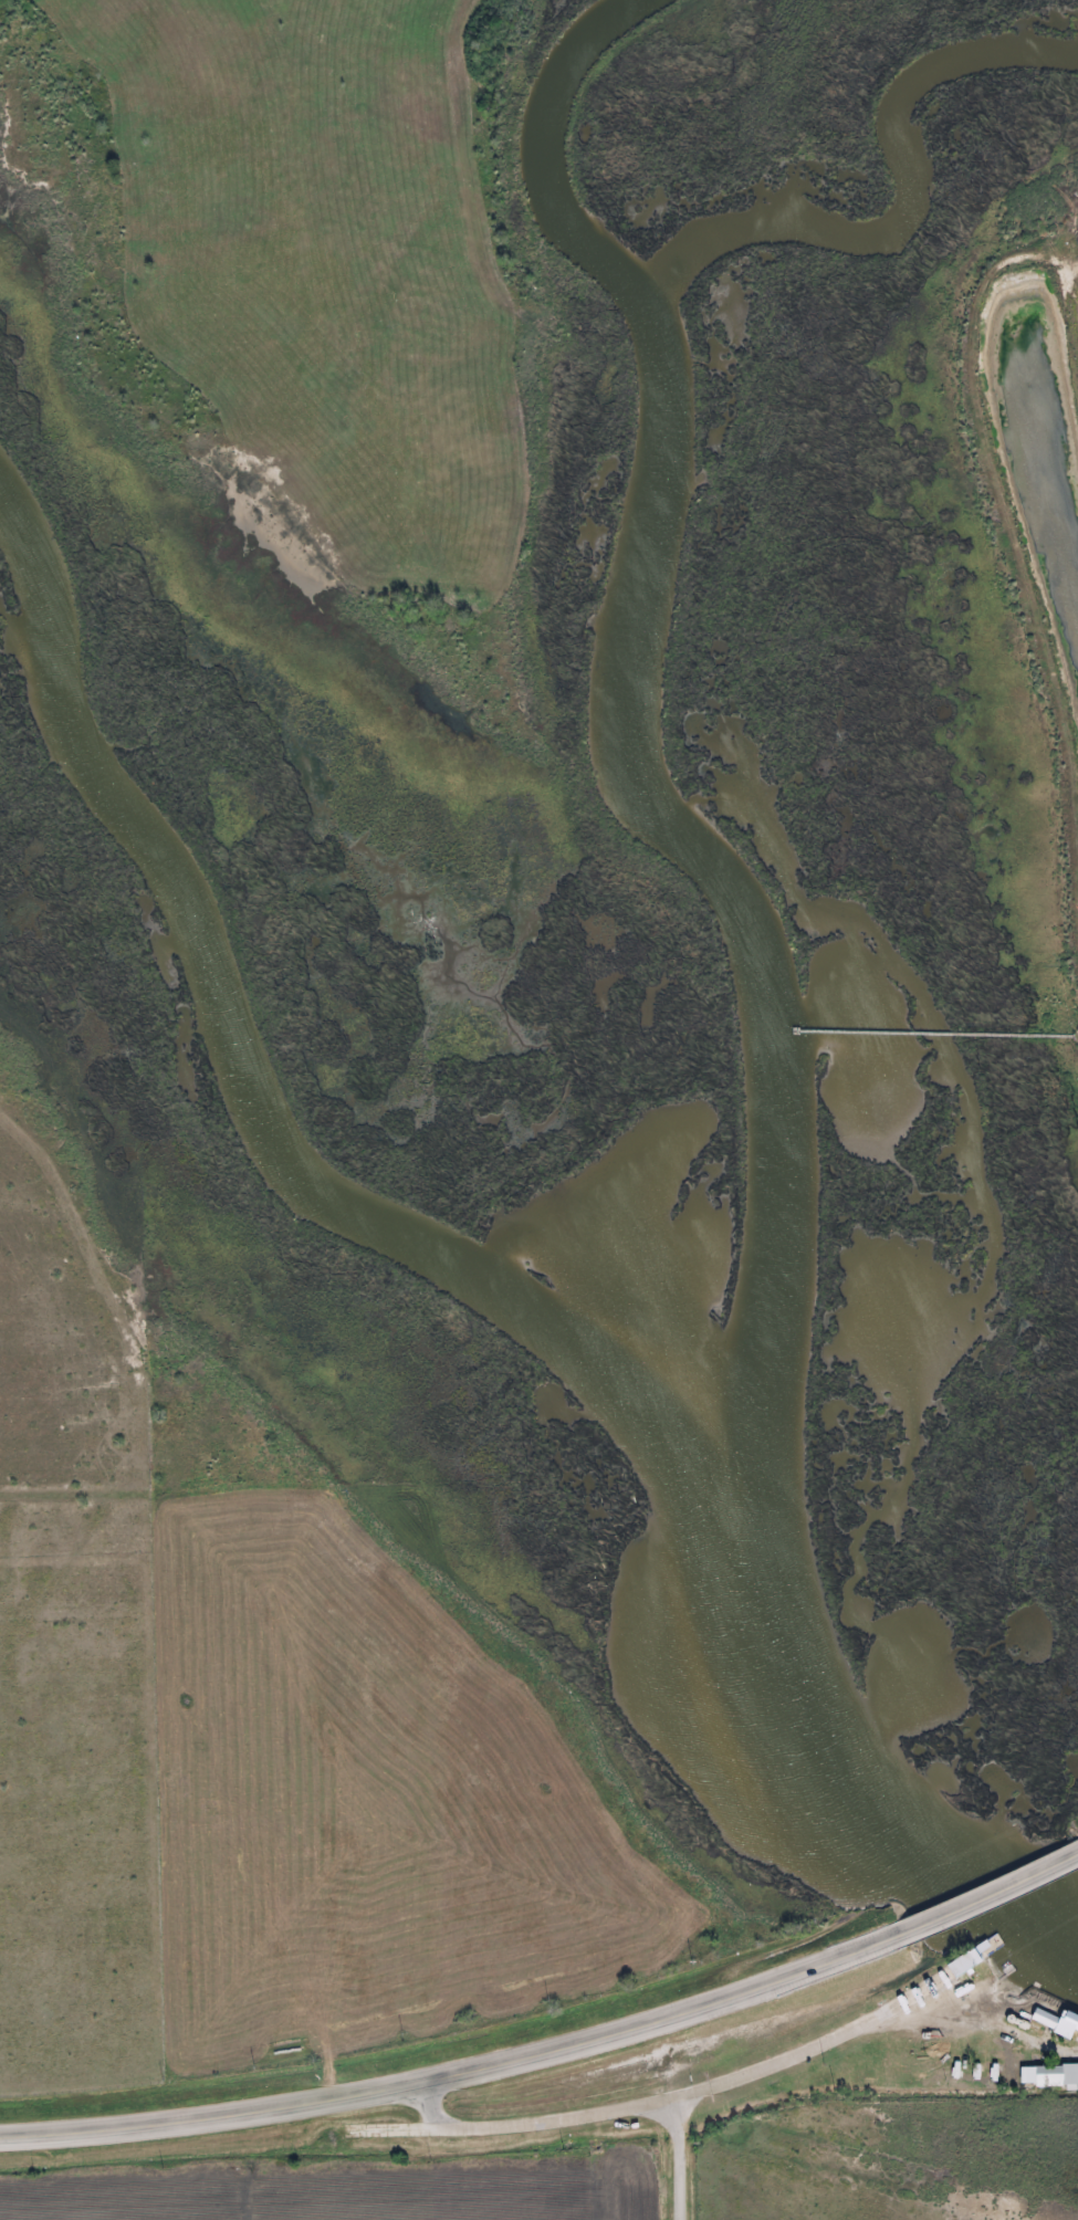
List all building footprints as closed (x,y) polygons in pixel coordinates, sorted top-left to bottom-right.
[(955,1977),(1006,1949),(998,1936),(948,1964),(955,1977)] [(1067,2010),(1062,2020),(1038,2009),(1032,2021),(1073,2040),(1077,2032),(1077,2016),(1067,2010)] [(1068,2086),(1068,2091),(1077,2091),(1077,2065),(1022,2067),(1023,2087),(1068,2086)]
